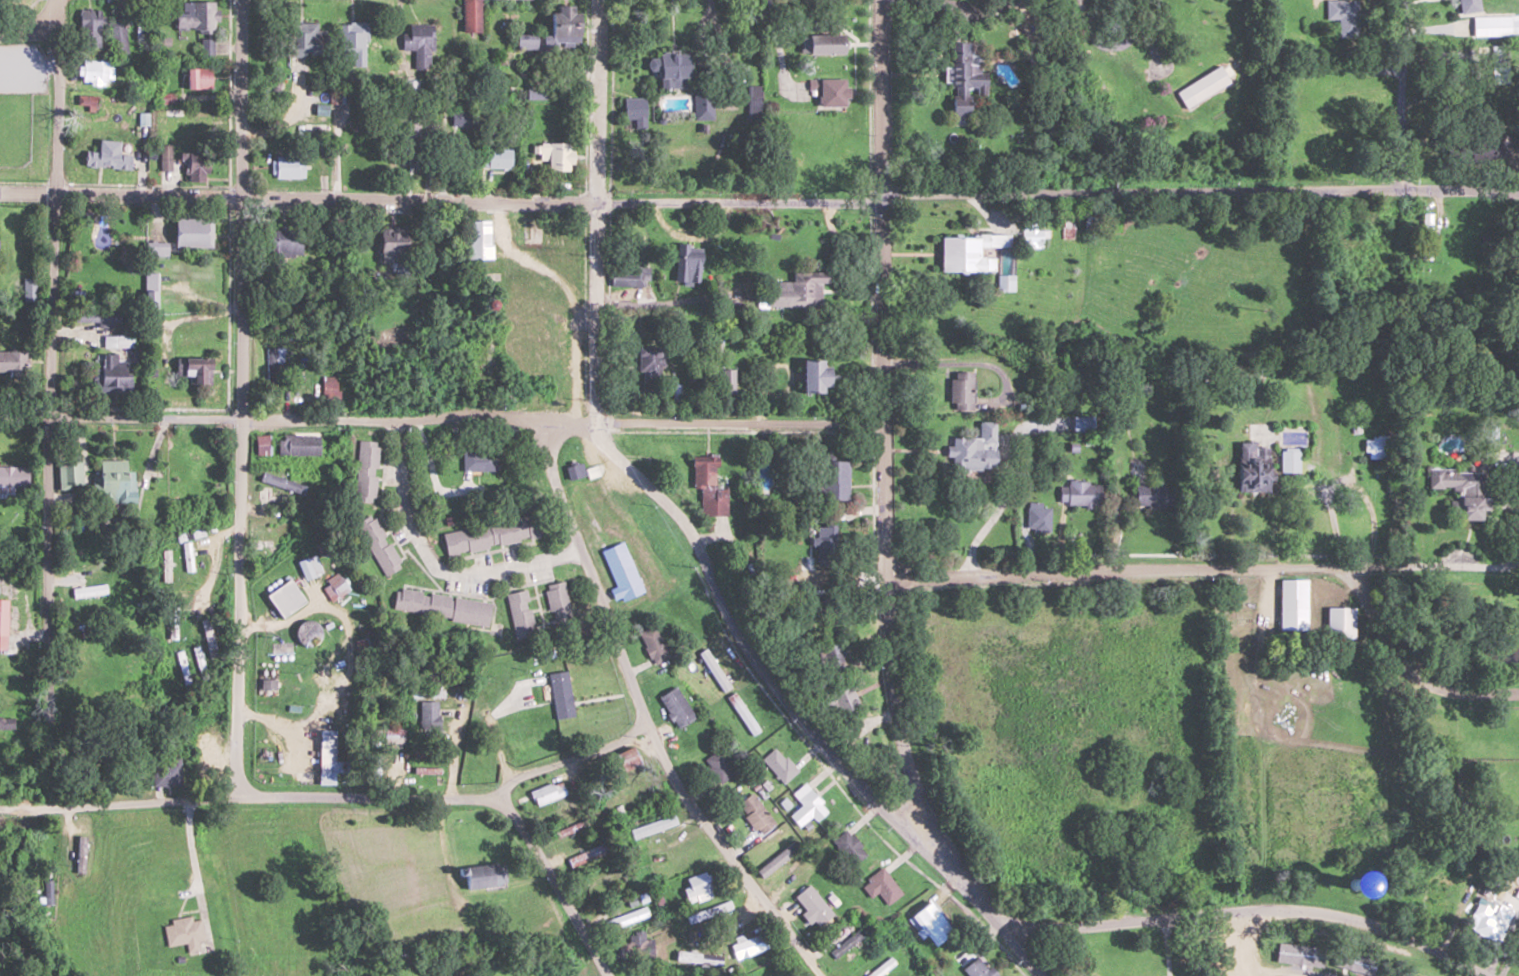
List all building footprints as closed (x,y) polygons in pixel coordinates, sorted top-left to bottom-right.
[(481,32),(481,0),(462,0),(462,32),(481,32)] [(1333,32),(1358,32),(1358,0),(1333,0),(1333,32)] [(1458,15),(1480,12),(1479,0),(1457,0),(1458,15)] [(184,1),(184,13),(176,13),(176,28),(218,28),(218,1),(184,1)] [(517,50),(578,50),(577,5),(555,5),(555,23),(548,23),(548,33),(517,34),(517,50)] [(111,53),(127,53),(127,6),(111,6),(111,53)] [(99,9),(80,9),(80,47),(99,47),(99,9)] [(289,23),(290,55),(327,54),(327,29),(318,29),(318,22),(289,23)] [(340,60),(367,60),(367,22),(340,22),(340,60)] [(413,50),(414,70),(433,69),(433,24),(404,24),(404,51),(413,50)] [(808,33),(809,53),(844,53),(844,48),(849,47),(849,40),(844,40),(844,33),(808,33)] [(952,115),(969,115),(969,91),(985,92),(986,62),(970,62),(971,42),(953,42),(952,65),(944,65),(943,83),(953,84),(952,115)] [(688,52),(647,53),(648,71),(657,71),(658,88),(688,88),(688,52)] [(105,61),(80,61),(80,84),(105,84),(105,61)] [(1185,109),(1229,82),(1218,65),(1175,92),(1185,109)] [(212,89),(212,67),(186,67),(186,89),(212,89)] [(848,81),(820,81),(820,106),(848,106),(848,81)] [(546,99),(546,86),(527,86),(527,99),(546,99)] [(763,116),(763,86),(748,86),(748,116),(763,116)] [(712,119),(712,91),(693,91),(693,119),(712,119)] [(97,96),(78,96),(78,111),(97,111),(97,96)] [(171,134),(211,134),(211,111),(187,111),(187,120),(171,120),(171,134)] [(477,121),(456,113),(453,121),(473,129),(477,121)] [(418,165),(418,123),(398,123),(398,165),(418,165)] [(129,169),(130,155),(119,154),(120,141),(98,140),(97,152),(85,151),(84,167),(129,169)] [(549,170),(572,170),(572,143),(533,143),(533,158),(549,158),(549,170)] [(171,145),(160,145),(160,172),(171,172),(171,145)] [(511,148),(485,148),(485,168),(511,168),(511,148)] [(184,153),(184,180),(208,180),(208,153),(184,153)] [(303,178),(303,155),(271,155),(271,178),(303,178)] [(1431,213),(1420,213),(1420,259),(1431,259),(1431,213)] [(210,248),(211,219),(173,219),(172,248),(210,248)] [(491,220),(464,220),(464,259),(491,259),(491,220)] [(406,227),(379,227),(379,262),(406,262),(406,227)] [(1048,229),(1021,229),(1021,248),(1042,248),(1042,238),(1048,238),(1048,229)] [(300,254),(300,230),(269,230),(269,254),(300,254)] [(997,273),(997,256),(981,256),(981,248),(1010,248),(1010,235),(941,235),(941,273),(997,273)] [(700,244),(676,244),(676,284),(700,284),(700,244)] [(830,271),(793,270),(792,287),(763,286),(762,301),(822,303),(823,284),(829,284),(830,271)] [(153,302),(154,291),(146,291),(146,301),(153,302)] [(73,343),(89,343),(89,327),(121,327),(121,313),(73,313),(73,343)] [(91,392),(127,392),(127,352),(132,352),(132,335),(114,335),(114,354),(101,354),(101,369),(91,369),(91,392)] [(639,382),(664,382),(664,350),(650,350),(650,347),(638,347),(639,382)] [(277,365),(283,365),(283,348),(267,348),(267,393),(277,393),(277,365)] [(26,351),(0,351),(0,375),(26,375),(26,351)] [(174,360),(174,376),(189,376),(189,384),(209,384),(209,360),(174,360)] [(802,362),(802,394),(823,394),(823,387),(829,387),(829,362),(802,362)] [(734,396),(734,369),(719,369),(719,396),(734,396)] [(972,410),(972,372),(950,372),(950,410),(972,410)] [(1095,416),(1073,416),(1073,433),(1095,433),(1095,416)] [(996,422),(979,421),(978,438),(952,437),(952,471),(995,472),(996,422)] [(270,455),(270,435),(255,435),(255,455),(270,455)] [(320,455),(320,435),(281,435),(281,455),(320,455)] [(1365,458),(1395,458),(1395,436),(1365,436),(1365,458)] [(359,440),(356,500),(378,502),(381,441),(359,440)] [(462,450),(462,471),(496,471),(496,450),(462,450)] [(1298,450),(1279,450),(1279,473),(1298,473),(1298,450)] [(701,489),(701,516),(728,516),(728,482),(717,482),(717,458),(692,458),(692,489),(701,489)] [(80,460),(55,460),(55,488),(80,488),(80,460)] [(123,460),(98,460),(98,476),(94,476),(94,503),(131,503),(132,471),(123,471),(123,460)] [(848,499),(848,460),(829,460),(829,477),(808,477),(808,499),(848,499)] [(1235,491),(1266,492),(1267,464),(1236,463),(1235,491)] [(566,477),(583,477),(583,464),(566,464),(566,477)] [(26,485),(26,466),(0,466),(0,485),(26,485)] [(1459,520),(1482,520),(1483,470),(1428,469),(1428,488),(1455,488),(1455,509),(1459,509),(1459,520)] [(1060,482),(1059,505),(1102,506),(1102,482),(1060,482)] [(1135,484),(1136,508),(1174,507),(1174,492),(1165,492),(1165,484),(1135,484)] [(403,567),(376,513),(357,522),(384,576),(403,567)] [(447,554),(541,539),(537,515),(443,530),(447,554)] [(275,548),(275,526),(254,526),(254,548),(275,548)] [(817,565),(833,565),(832,537),(816,537),(817,565)] [(622,601),(644,591),(623,541),(601,551),(622,601)] [(309,571),(312,569),(316,576),(324,571),(313,555),(303,562),(309,571)] [(351,590),(339,573),(321,586),(333,602),(351,590)] [(265,595),(280,618),(305,601),(290,578),(265,595)] [(1279,580),(1279,627),(1305,627),(1305,580),(1279,580)] [(545,584),(552,624),(571,621),(564,581),(545,584)] [(71,598),(105,598),(105,586),(71,586),(71,598)] [(488,625),(492,601),(397,588),(394,611),(488,625)] [(506,593),(514,639),(534,635),(525,590),(506,593)] [(1354,639),(1354,607),(1326,607),(1326,639),(1354,639)] [(638,633),(654,665),(671,657),(654,624),(638,633)] [(846,669),(841,643),(821,647),(826,673),(846,669)] [(568,671),(549,673),(555,719),(574,717),(568,671)] [(261,689),(275,690),(275,680),(261,680),(261,689)] [(853,714),(852,709),(857,708),(853,686),(833,690),(839,717),(853,714)] [(676,729),(694,720),(678,687),(659,696),(676,729)] [(758,732),(735,692),(728,697),(750,736),(758,732)] [(439,701),(420,701),(420,729),(439,729),(439,701)] [(379,745),(405,744),(405,729),(372,729),(373,778),(380,778),(379,745)] [(320,735),(320,775),(336,775),(336,735),(320,735)] [(439,759),(439,743),(415,743),(415,759),(439,759)] [(617,774),(640,764),(632,747),(609,757),(617,774)] [(797,771),(775,747),(761,759),(783,784),(797,771)] [(734,774),(719,750),(703,759),(719,783),(734,774)] [(182,786),(182,754),(153,754),(153,786),(182,786)] [(530,793),(536,807),(566,793),(560,779),(530,793)] [(802,805),(789,817),(799,827),(810,817),(815,822),(828,810),(808,790),(797,800),(802,805)] [(776,822),(749,793),(735,807),(761,836),(776,822)] [(677,825),(674,815),(629,829),(632,839),(677,825)] [(557,837),(587,827),(585,821),(555,831),(557,837)] [(83,827),(74,827),(74,856),(83,856),(83,827)] [(830,843),(853,866),(867,852),(844,829),(830,843)] [(567,858),(571,867),(612,850),(608,842),(567,858)] [(462,866),(464,888),(499,887),(498,864),(462,866)] [(902,893),(882,866),(867,878),(886,904),(902,893)] [(689,888),(684,890),(689,905),(713,897),(705,872),(686,878),(689,888)] [(585,894),(589,901),(627,879),(624,873),(585,894)] [(1358,901),(1359,877),(1341,876),(1339,900),(1358,901)] [(821,928),(829,922),(800,887),(792,893),(821,928)] [(954,930),(929,901),(907,919),(932,948),(954,930)] [(649,915),(646,906),(606,921),(609,930),(649,915)] [(1496,909),(1492,916),(1476,906),(1466,924),(1496,942),(1510,917),(1496,909)] [(688,916),(691,923),(713,916),(711,908),(688,916)] [(204,940),(200,917),(161,923),(165,946),(185,943),(187,954),(197,952),(195,941),(204,940)] [(835,959),(864,936),(859,929),(830,952),(835,959)] [(768,947),(762,932),(730,944),(736,959),(768,947)] [(620,957),(654,957),(654,940),(620,940),(620,957)] [(1269,960),(1312,966),(1315,949),(1272,943),(1269,960)] [(1358,975),(1364,975),(1368,958),(1331,952),(1329,967),(1342,969),(1341,973),(1358,975)] [(892,957),(868,975),(880,975),(896,963),(892,957)] [(977,957),(962,969),(968,975),(993,975),(977,957)]
